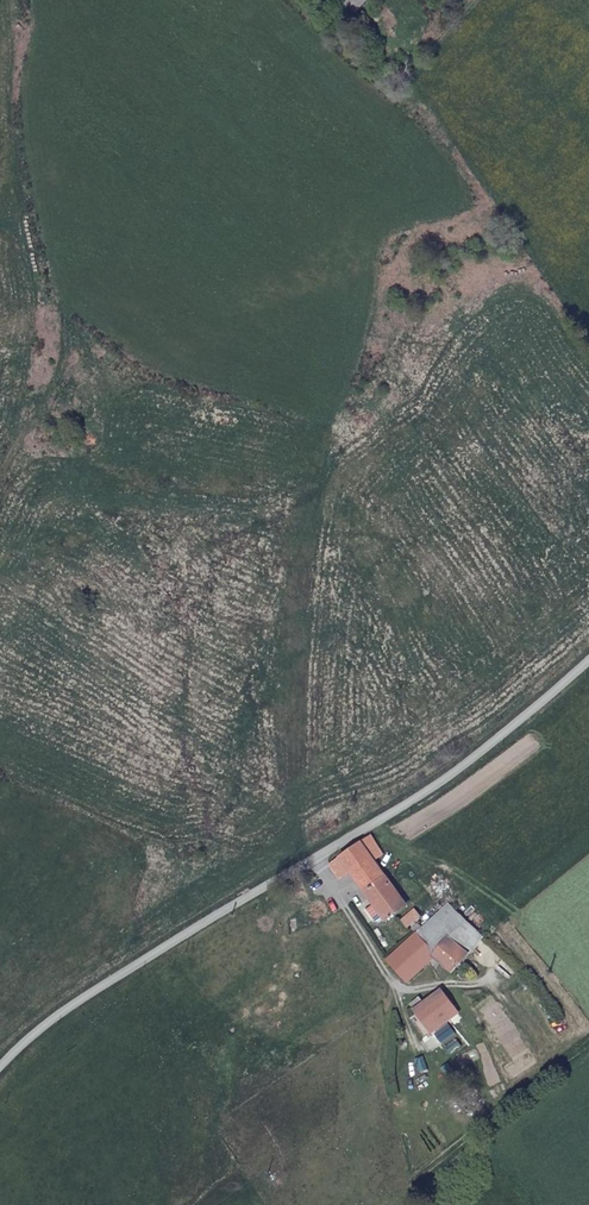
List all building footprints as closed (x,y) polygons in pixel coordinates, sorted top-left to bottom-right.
[(349,2),(359,10),(367,0),(350,0),(349,2)] [(385,851),(375,839),(366,845),(375,857),(385,851)] [(390,919),(408,903),(409,902),(375,857),(366,845),(363,842),(343,858),(347,862),(390,919)] [(347,862),(343,858),(332,865),(336,870),(347,862)] [(467,950),(486,936),(453,902),(428,928),(443,945),(452,937),(467,950)] [(470,953),(467,950),(452,937),(443,945),(428,928),(426,929),(394,961),(413,980),(439,957),(456,971),(470,953)] [(424,1003),(419,1007),(437,1031),(461,1012),(444,988),(429,999),(423,993),(419,996),(421,1000),(424,1003)]
